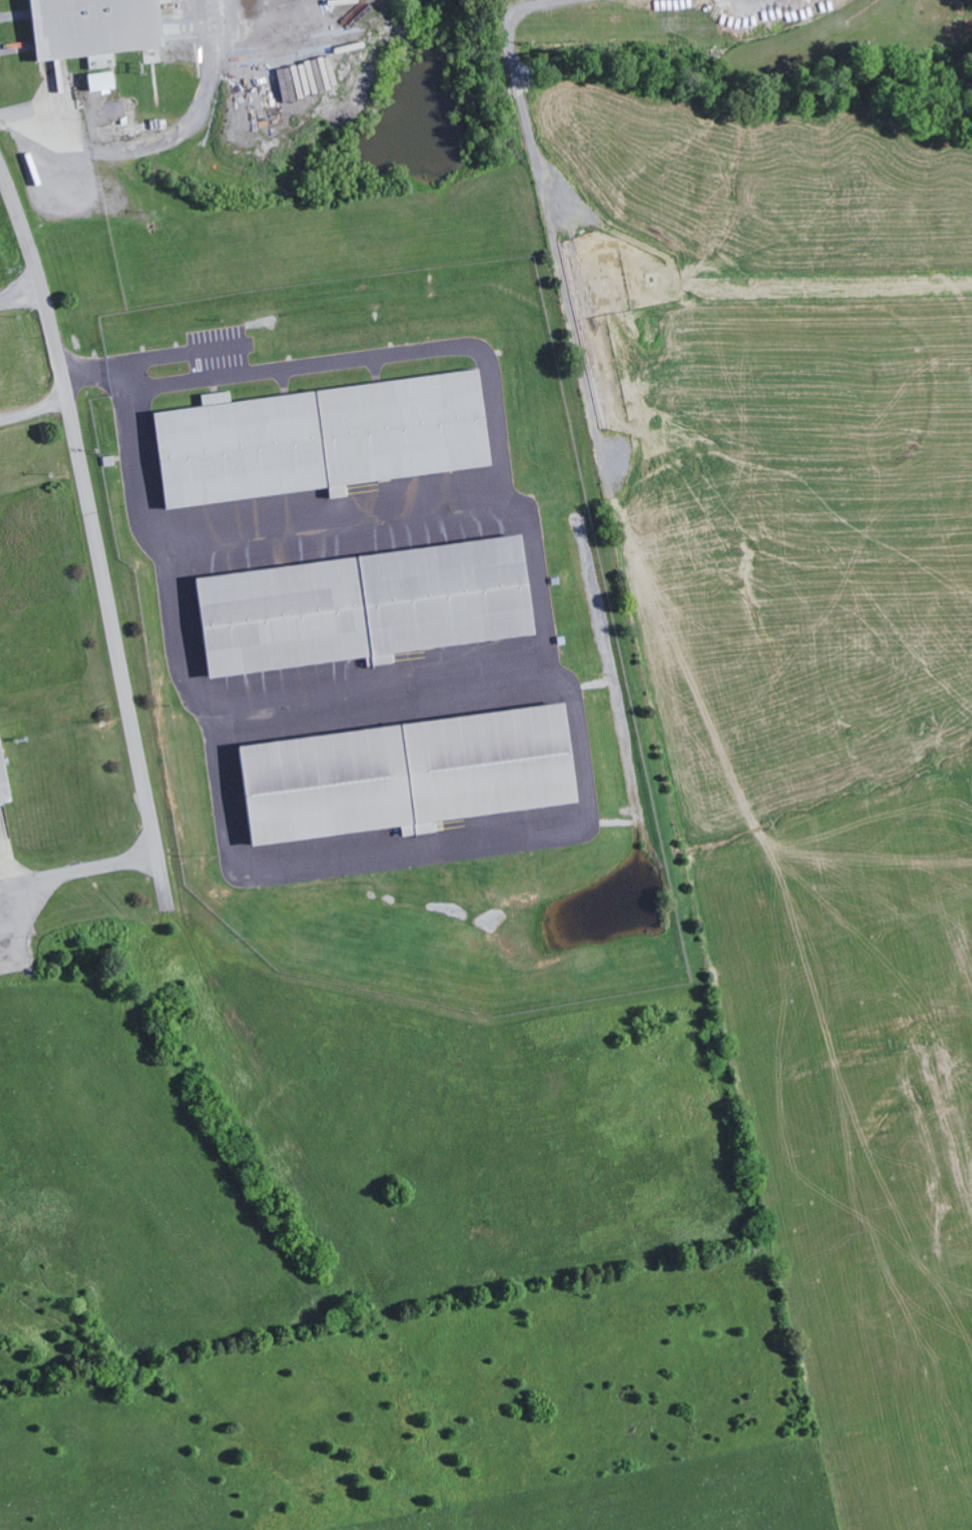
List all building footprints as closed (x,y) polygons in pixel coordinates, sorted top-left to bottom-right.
[(39,63),(32,0),(160,0),(166,48),(111,55),(113,67),(87,71),(86,58),(39,63)] [(118,92),(116,73),(91,76),(92,94),(118,92)] [(157,414),(205,407),(203,395),(231,391),(233,404),(482,370),(495,467),(350,486),(351,497),(335,499),(333,488),(170,510),(157,414)] [(198,582),(523,538),(536,635),(391,654),(393,665),(376,667),(375,657),(211,678),(198,582)] [(242,751),(566,708),(579,804),(435,824),(436,834),(403,839),(401,828),(255,848),(242,751)] [(0,728),(0,805),(14,803),(2,728),(0,728)]
